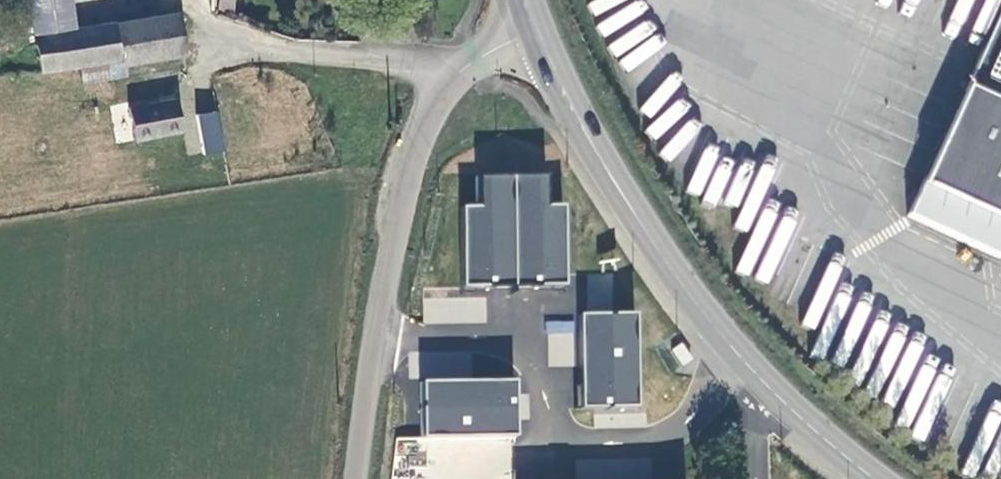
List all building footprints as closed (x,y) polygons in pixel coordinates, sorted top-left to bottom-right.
[(83,76),(84,82),(110,78),(107,62),(124,59),(118,23),(74,30),(69,0),(29,0),(35,38),(42,71),(81,65),(83,76)] [(218,12),(235,13),(234,0),(218,0),(218,12)] [(907,222),(1000,263),(1000,261),(1000,10),(907,222)] [(124,64),(185,55),(178,14),(118,23),(124,59),(124,64)] [(131,108),(136,141),(183,131),(177,99),(131,108)] [(217,111),(198,114),(205,155),(225,151),(217,111)] [(514,288),(513,176),(480,177),(480,208),(462,208),(463,288),(474,288),(514,288)] [(545,176),(513,176),(514,288),(555,287),(564,287),(564,207),(546,207),(545,176)] [(634,313),(579,314),(580,388),(581,407),(636,406),(634,313)] [(496,379),(422,380),(423,436),(515,434),(514,379),(496,379)]
